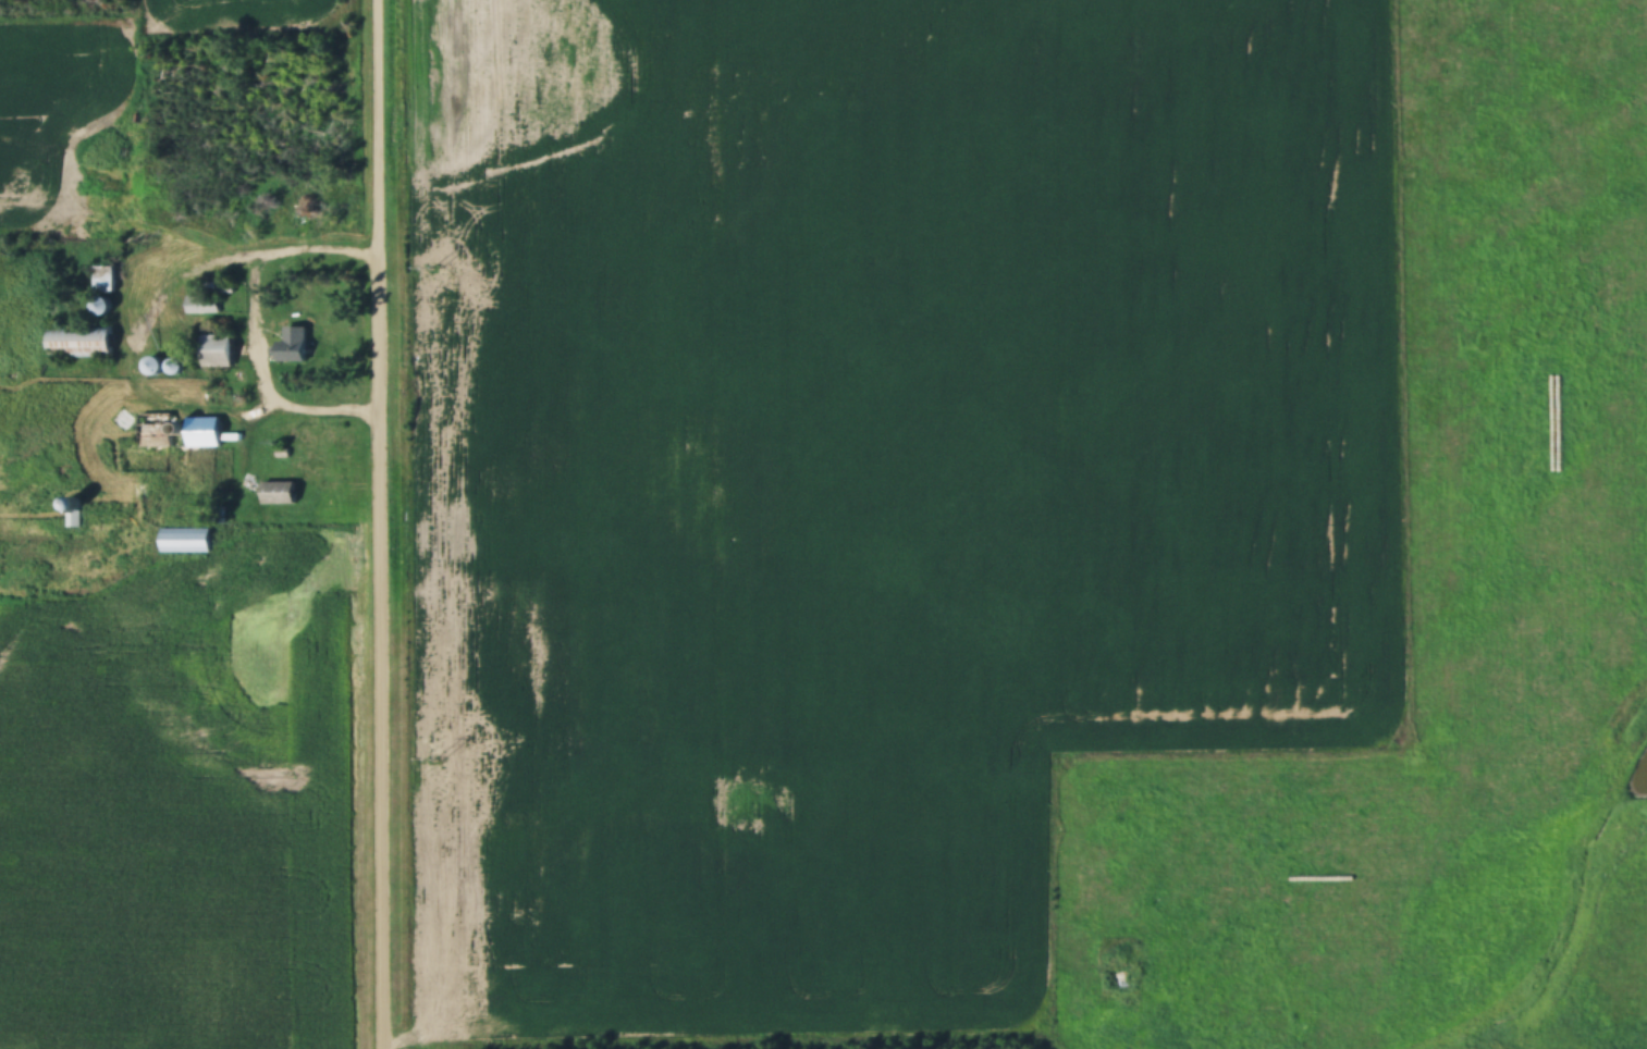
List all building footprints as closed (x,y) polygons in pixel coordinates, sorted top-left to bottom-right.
[(148,256),(148,244),(127,244),(127,256),(148,256)] [(114,293),(114,268),(92,268),(92,293),(114,293)] [(110,311),(106,296),(92,301),(96,315),(110,311)] [(218,313),(218,296),(186,296),(186,313),(218,313)] [(306,361),(306,326),(285,326),(285,341),(274,341),(274,361),(306,361)] [(49,357),(112,357),(112,329),(49,329),(49,357)] [(231,368),(231,336),(202,336),(202,368),(231,368)] [(139,413),(139,448),(172,448),(172,413),(139,413)] [(219,446),(219,420),(188,420),(188,446),(219,446)] [(175,434),(182,435),(184,424),(176,423),(175,434)] [(295,504),(295,481),(262,481),(262,504),(295,504)] [(69,527),(78,526),(76,510),(67,511),(69,527)] [(160,553),(209,553),(209,529),(160,528),(160,553)]
